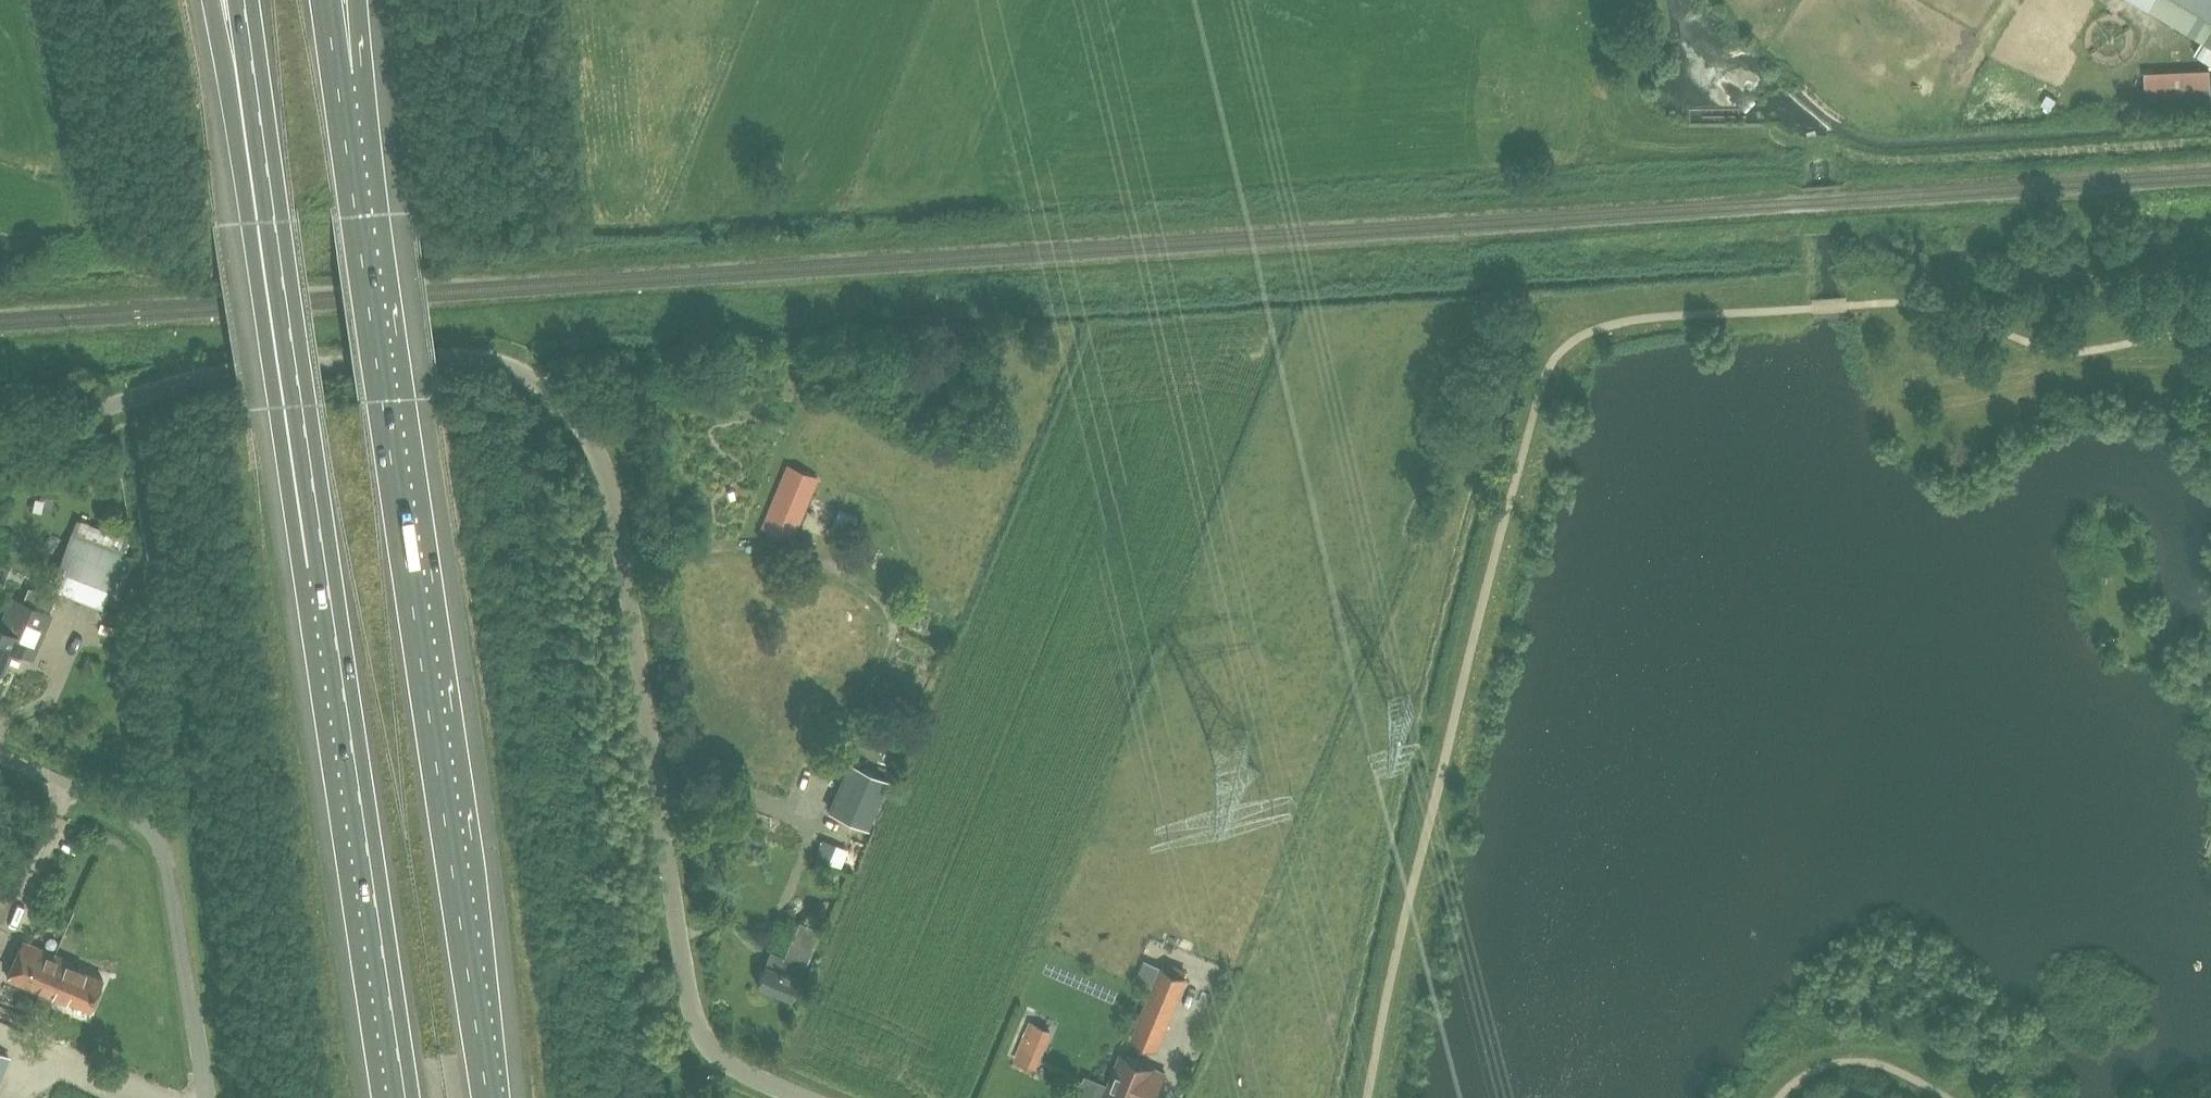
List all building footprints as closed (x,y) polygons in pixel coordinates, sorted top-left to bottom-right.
[(2210,22),(2210,0),(2175,0),(2210,22)] [(2146,73),(2147,103),(2210,100),(2210,69),(2146,72),(2146,73)] [(774,497),(763,525),(792,538),(817,478),(787,465),(774,497)] [(101,602),(120,553),(127,537),(80,518),(54,583),(101,602)] [(4,665),(11,646),(33,655),(51,613),(14,597),(1,626),(0,625),(0,664),(4,665)] [(851,762),(831,809),(867,826),(888,778),(851,762)] [(824,837),(816,854),(842,866),(850,849),(824,837)] [(791,998),(815,944),(821,929),(800,920),(785,955),(771,950),(757,983),(791,998)] [(68,963),(69,959),(23,939),(7,976),(56,996),(57,993),(91,1007),(103,978),(68,963)] [(1186,978),(1161,967),(1145,961),(1138,977),(1154,983),(1132,1037),(1157,1048),(1176,1004),(1176,1003),(1186,978)] [(1034,1023),(1019,1059),(1035,1066),(1050,1029),(1034,1023)] [(0,1052),(0,1076),(9,1056),(0,1052)] [(1122,1055),(1109,1086),(1087,1077),(1080,1093),(1093,1097),(1155,1097),(1166,1073),(1122,1055)]
